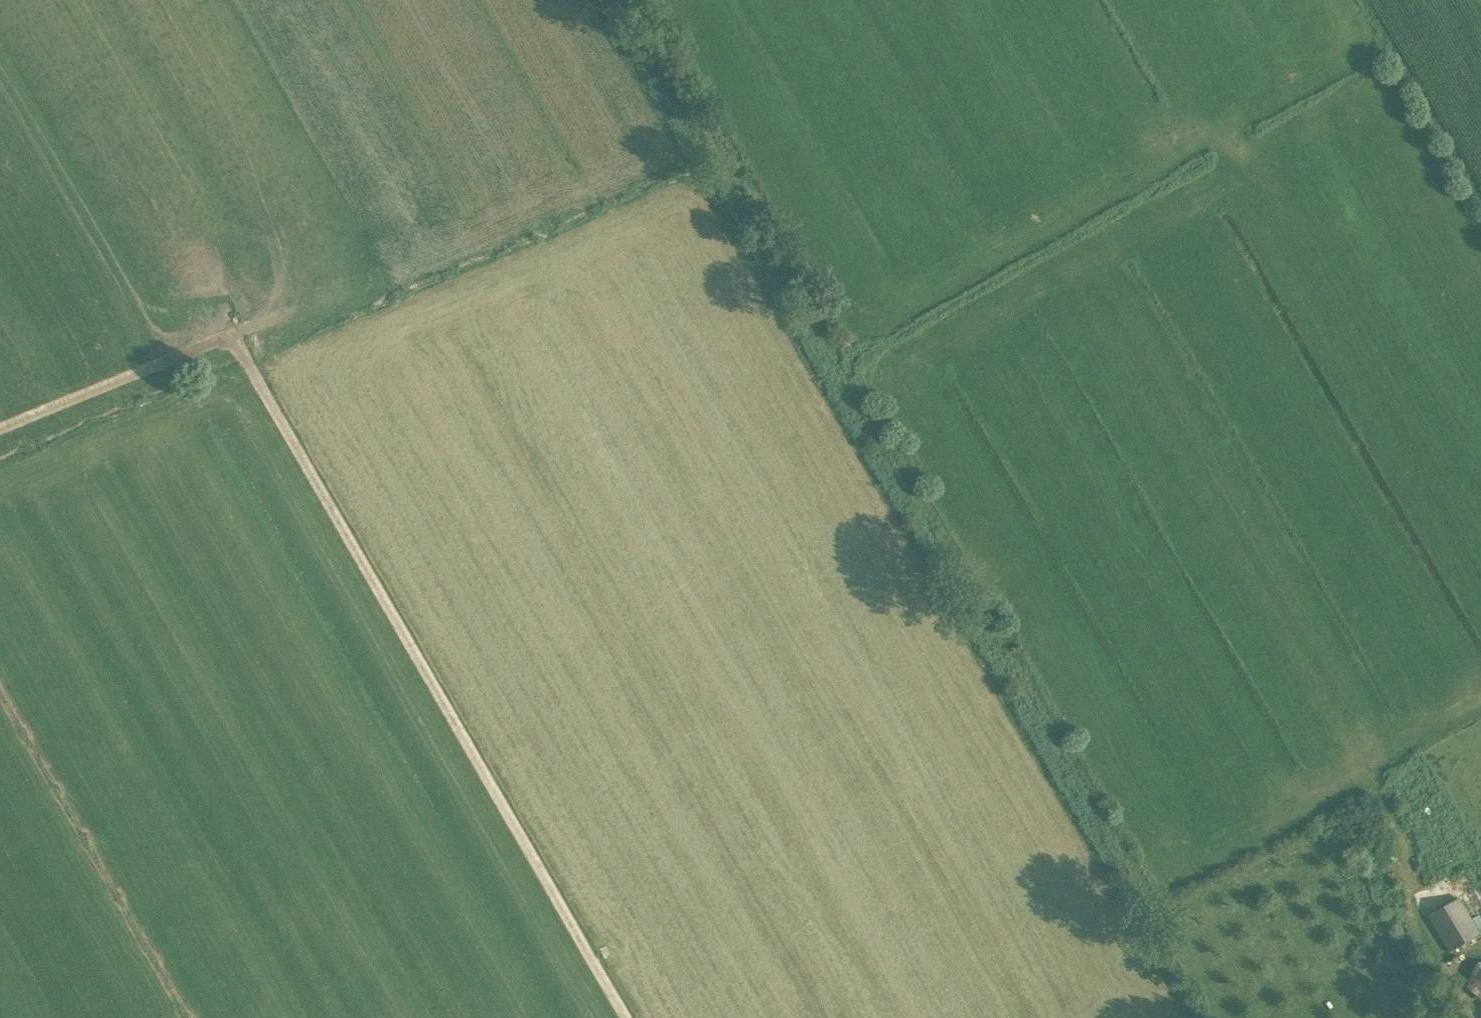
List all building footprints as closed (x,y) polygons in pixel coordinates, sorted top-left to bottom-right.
[(1359,817),(1349,821),(1353,830),(1363,826),(1359,817)] [(1448,952),(1480,933),(1459,896),(1426,916),(1448,952)] [(1476,962),(1466,986),(1480,999),(1480,962),(1476,962)]
